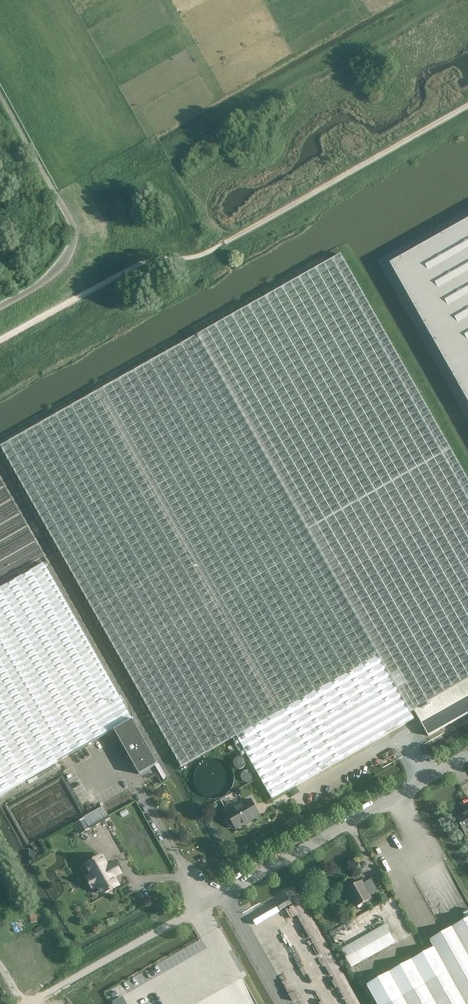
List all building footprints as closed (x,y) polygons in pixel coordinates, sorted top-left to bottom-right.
[(388,265),(467,407),(467,219),(388,265)] [(182,768),(237,737),(273,800),(414,720),(410,711),(467,679),(467,477),(341,252),(0,445),(182,768)] [(158,764),(44,564),(0,589),(0,795),(114,730),(140,775),(158,764)] [(413,710),(428,737),(467,714),(467,679),(413,710)] [(232,784),(232,781),(232,778),(231,775),(230,772),(228,770),(225,768),(222,766),(218,765),(216,765),(213,765),(210,766),(206,768),(204,770),(202,772),(201,775),(200,778),(199,781),(200,783),(200,786),(202,789),(204,792),(206,794),(208,796),(212,797),(215,797),(218,797),(222,796),(225,795),(227,793),(229,790),(231,787),(232,784)] [(227,813),(229,817),(228,818),(226,820),(226,822),(228,826),(230,827),(233,827),(234,826),(237,830),(260,816),(251,800),(227,813)] [(104,806),(84,817),(85,819),(90,827),(90,829),(110,818),(104,806)] [(456,817),(465,833),(467,831),(467,810),(456,817)] [(74,825),(79,833),(90,827),(85,819),(74,825)] [(95,871),(91,873),(91,872),(91,873),(92,875),(87,878),(93,888),(100,884),(105,893),(118,886),(113,875),(120,871),(115,862),(108,866),(102,856),(90,862),(95,871)] [(347,889),(357,907),(371,899),(370,896),(379,891),(372,879),(363,884),(361,881),(347,889)] [(37,920),(34,913),(27,916),(29,923),(37,920)] [(430,941),(434,949),(367,986),(377,1003),(467,1003),(467,920),(430,941)] [(341,949),(352,967),(395,943),(385,925),(341,949)] [(42,926),(35,929),(37,934),(45,930),(42,926)]
